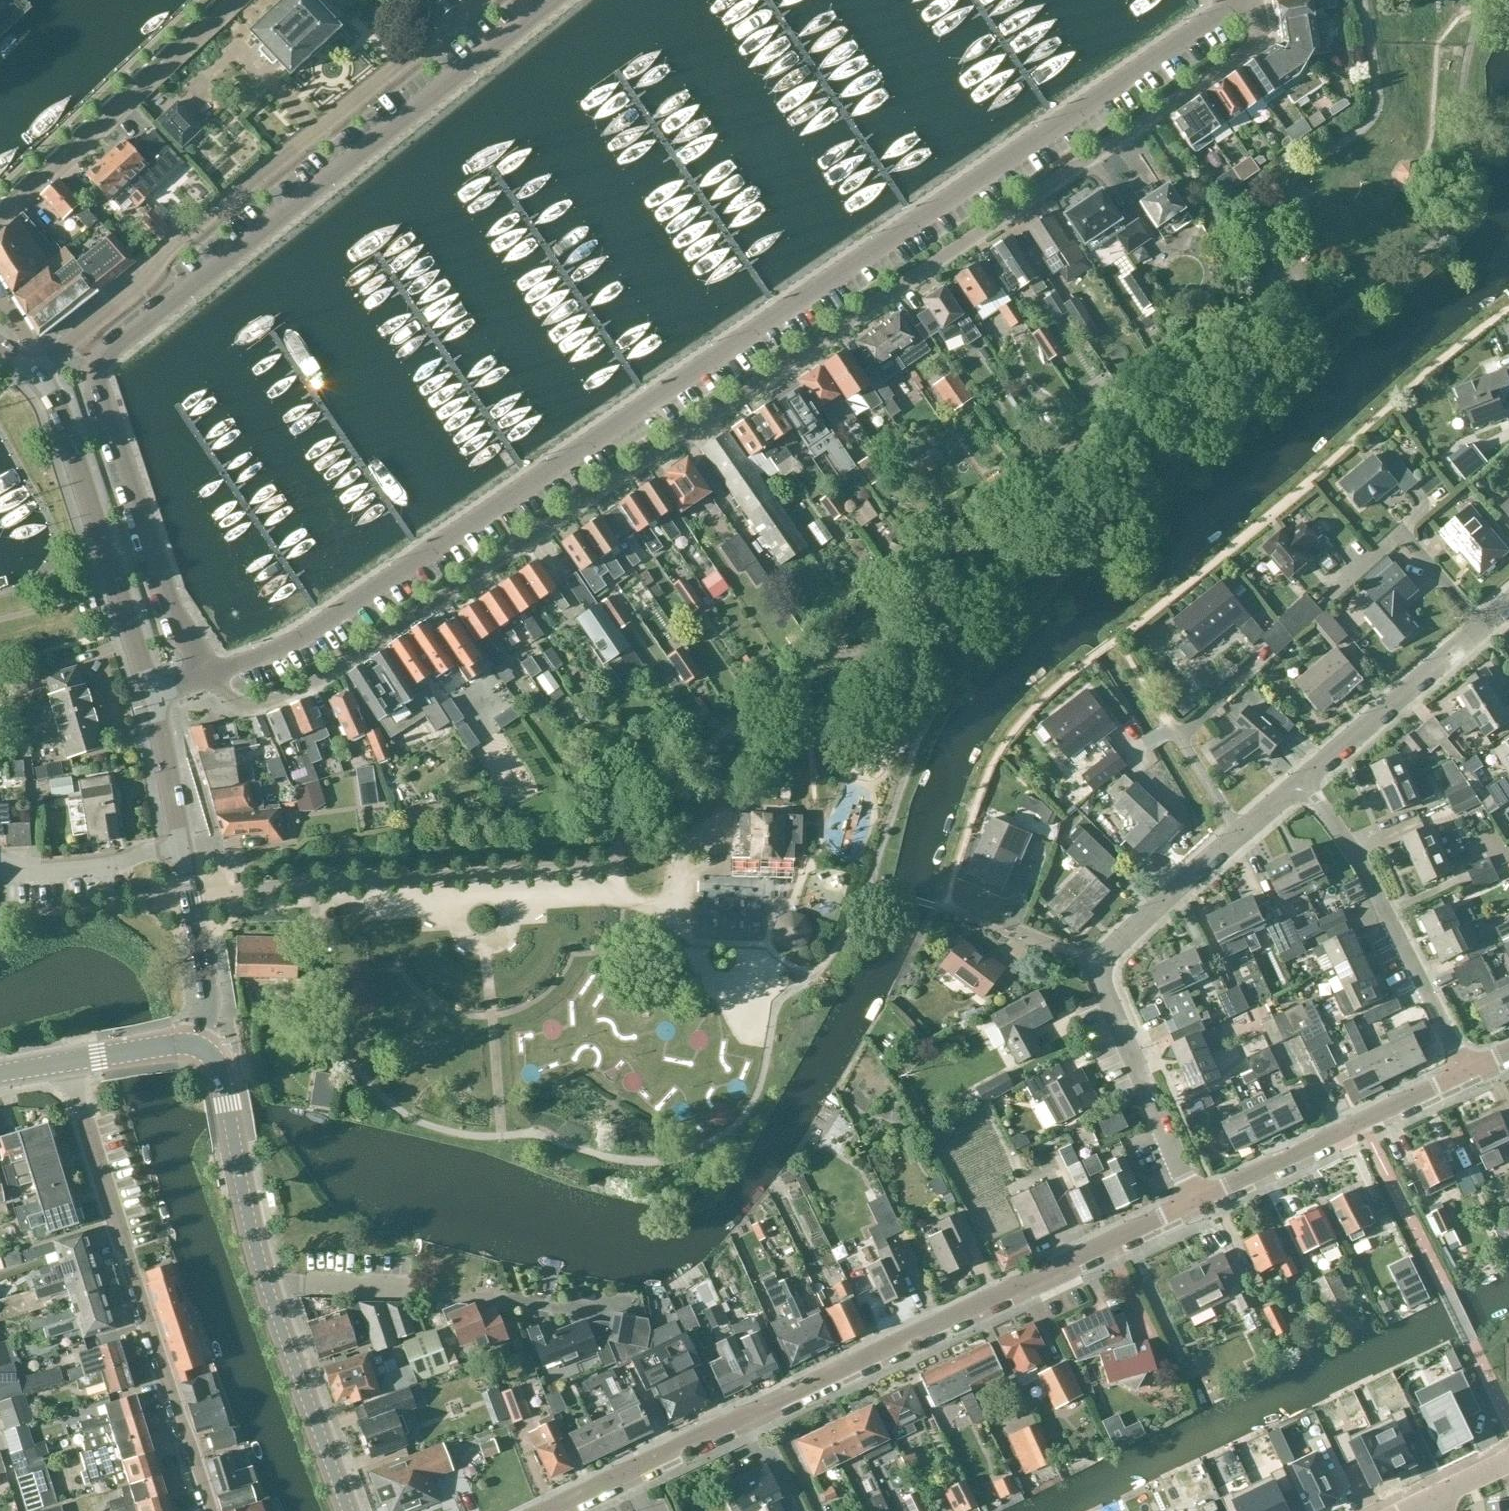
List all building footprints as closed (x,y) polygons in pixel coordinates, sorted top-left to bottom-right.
[(0,2),(0,37),(2,39),(37,5),(32,0),(2,0),(0,2)] [(251,33),(264,47),(260,50),(260,52),(272,64),(274,64),(277,61),(290,74),(339,29),(313,0),(287,0),(251,33)] [(456,8),(466,0),(448,0),(456,8)] [(1279,25),(1324,18),(1322,10),(1312,12),(1310,0),(1275,0),(1279,25)] [(1327,2),(1328,10),(1336,8),(1335,0),(1329,0),(1327,2)] [(1274,46),(1260,56),(1285,92),(1293,105),(1324,84),(1315,72),(1308,62),(1311,56),(1320,55),(1330,53),(1324,18),(1279,25),(1282,42),(1274,46)] [(1285,92),(1260,56),(1242,68),(1267,104),(1285,92)] [(1267,104),(1242,68),(1224,80),(1249,116),(1267,104)] [(1249,116),(1224,80),(1206,92),(1231,128),(1249,116)] [(1231,128),(1206,92),(1188,104),(1213,141),(1231,128)] [(1306,108),(1312,118),(1327,110),(1320,99),(1306,108)] [(1346,101),(1343,100),(1329,109),(1330,112),(1333,116),(1349,105),(1346,101)] [(202,129),(178,103),(157,122),(182,148),(202,129)] [(1213,141),(1188,104),(1173,115),(1172,119),(1194,153),(1213,141)] [(1305,120),(1287,132),(1289,136),(1294,143),(1304,136),(1312,130),(1305,120)] [(1294,143),(1289,136),(1281,142),(1282,145),(1284,149),(1294,143)] [(125,141),(106,159),(145,200),(153,194),(144,185),(143,185),(135,177),(148,165),(125,141)] [(1260,156),(1253,161),(1257,168),(1265,162),(1263,158),(1260,156)] [(145,200),(106,159),(87,176),(110,200),(120,211),(131,200),(138,207),(145,200)] [(1257,168),(1253,161),(1245,166),(1246,169),(1249,173),(1257,168)] [(72,212),(88,229),(98,221),(81,204),(59,180),(42,197),(63,220),(72,212)] [(1221,192),(1229,187),(1226,182),(1223,181),(1216,186),(1221,192)] [(1168,183),(1139,203),(1164,240),(1193,221),(1168,183)] [(1101,189),(1063,214),(1084,245),(1085,244),(1090,252),(1116,235),(1128,253),(1149,239),(1137,221),(1125,229),(1120,222),(1121,220),(1101,189)] [(141,221),(160,241),(172,230),(153,210),(141,221)] [(1027,227),(1057,273),(1068,266),(1068,267),(1083,258),(1072,242),(1069,244),(1048,213),(1027,227)] [(23,214),(0,234),(0,274),(14,296),(48,267),(53,273),(72,256),(65,248),(62,251),(57,244),(53,247),(50,245),(23,214)] [(40,338),(136,262),(111,236),(77,262),(72,256),(53,273),(48,267),(14,296),(40,338)] [(1046,288),(1012,237),(991,251),(1005,272),(996,278),(1002,288),(1008,297),(1027,284),(1035,296),(1046,288)] [(1010,329),(1019,323),(1023,320),(1008,297),(1002,288),(998,290),(991,278),(988,280),(977,264),(955,279),(975,309),(983,321),(998,311),(1010,329)] [(981,337),(964,313),(961,315),(943,288),(923,301),(929,309),(917,317),(930,337),(939,331),(946,342),(960,336),(967,346),(981,337)] [(1064,305),(1078,327),(1087,341),(1099,333),(1076,297),(1064,305)] [(900,314),(878,328),(895,354),(904,367),(929,351),(923,342),(924,342),(914,327),(910,329),(900,314)] [(1063,352),(1045,326),(1032,334),(1050,360),(1050,361),(1054,368),(1064,361),(1059,354),(1063,352)] [(895,354),(878,328),(856,343),(873,368),(863,375),(882,403),(893,396),(881,378),(889,373),(882,363),(883,362),(885,365),(894,359),(893,356),(895,354)] [(847,352),(825,367),(846,399),(858,391),(863,397),(872,411),(882,403),(863,375),(847,352)] [(818,410),(821,408),(831,423),(841,417),(847,427),(856,421),(849,411),(820,367),(799,381),(818,410)] [(1508,385),(1508,373),(1507,369),(1454,390),(1463,415),(1468,413),(1474,428),(1491,422),(1492,425),(1508,418),(1497,389),(1508,385)] [(952,371),(935,382),(953,408),(969,398),(952,371)] [(799,388),(778,403),(808,448),(815,458),(827,450),(844,475),(857,467),(832,430),(829,432),(799,388)] [(1009,396),(1017,408),(1026,403),(1018,391),(1009,396)] [(773,401),(752,415),(784,463),(776,468),(779,472),(784,478),(799,468),(785,447),(782,449),(776,441),(792,430),(773,401)] [(784,463),(752,415),(732,429),(751,457),(747,460),(759,477),(765,473),(769,478),(779,472),(776,468),(784,463)] [(807,547),(759,477),(747,460),(727,432),(701,450),(781,565),(807,547)] [(857,464),(871,485),(891,473),(876,451),(857,464)] [(1407,494),(1420,483),(1404,463),(1391,474),(1377,457),(1342,486),(1361,509),(1381,493),(1384,497),(1399,485),(1407,494)] [(663,480),(660,481),(681,512),(696,502),(709,493),(703,483),(687,460),(683,463),(679,462),(672,467),(671,471),(667,474),(668,476),(667,477),(668,478),(669,477),(670,479),(664,484),(662,481),(663,481),(663,480)] [(657,480),(638,493),(656,520),(671,542),(681,535),(666,513),(675,507),(657,480)] [(638,493),(619,506),(637,533),(652,556),(663,548),(648,525),(656,520),(638,493)] [(819,501),(834,521),(845,513),(831,493),(819,501)] [(637,533),(619,506),(600,519),(618,546),(633,567),(640,562),(626,540),(637,533)] [(825,536),(835,527),(819,508),(809,517),(825,536)] [(1484,573),(1508,552),(1472,508),(1441,534),(1458,554),(1464,549),(1484,573)] [(618,546),(600,519),(581,532),(599,558),(614,580),(624,574),(609,551),(618,546)] [(1290,580),(1308,565),(1314,560),(1308,553),(1320,542),(1307,526),(1295,536),(1287,527),(1262,548),(1290,580)] [(599,558),(581,532),(562,545),(595,593),(605,586),(590,564),(599,558)] [(720,547),(738,574),(756,562),(737,535),(720,547)] [(1367,613),(1386,636),(1382,640),(1393,652),(1419,629),(1401,607),(1418,592),(1388,558),(1366,578),(1371,585),(1365,590),(1377,605),(1367,613)] [(538,561),(518,575),(537,601),(547,594),(564,610),(569,607),(557,588),(538,561)] [(717,571),(714,573),(701,582),(715,600),(730,588),(717,571)] [(631,647),(620,630),(631,622),(612,594),(597,605),(576,573),(565,581),(586,612),(576,619),(597,649),(594,651),(603,665),(606,663),(621,684),(644,668),(630,647),(631,647)] [(537,601),(518,575),(498,588),(522,624),(535,642),(544,635),(526,609),(537,601)] [(1223,583),(1176,621),(1200,651),(1236,622),(1255,646),(1256,645),(1255,644),(1264,638),(1278,656),(1296,641),(1281,622),(1266,635),(1263,632),(1261,634),(1249,620),(1252,618),(1223,583)] [(522,624),(498,588),(478,602),(496,629),(505,643),(516,635),(513,630),(522,624)] [(704,606),(692,588),(680,596),(692,614),(704,606)] [(1308,594),(1280,620),(1296,638),(1324,613),(1308,594)] [(496,629),(478,602),(458,616),(495,670),(505,685),(515,678),(486,636),(496,629)] [(1337,646),(1349,636),(1328,611),(1316,621),(1337,646)] [(387,651),(401,673),(402,672),(413,688),(432,674),(436,679),(437,678),(439,683),(445,686),(458,677),(457,671),(454,666),(456,666),(467,683),(481,673),(475,664),(482,660),(454,618),(434,632),(426,621),(386,649),(387,651)] [(554,669),(562,663),(552,648),(543,654),(554,669)] [(1321,670),(1301,686),(1321,710),(1333,700),(1337,705),(1364,682),(1338,650),(1318,666),(1321,670)] [(418,709),(420,703),(430,718),(442,710),(427,686),(416,694),(401,673),(387,651),(386,651),(383,653),(384,653),(374,659),(372,660),(372,661),(369,661),(365,664),(363,667),(363,666),(360,668),(351,674),(348,675),(379,723),(402,707),(405,713),(410,714),(418,709)] [(531,679),(541,672),(531,657),(521,664),(531,679)] [(691,662),(676,673),(685,686),(700,675),(691,662)] [(70,758),(101,749),(95,728),(98,727),(86,686),(83,687),(77,667),(46,676),(52,696),(49,697),(61,738),(64,737),(70,758)] [(1426,724),(1442,743),(1443,744),(1448,739),(1447,738),(1451,736),(1462,727),(1462,728),(1475,717),(1474,716),(1500,700),(1495,692),(1500,689),(1487,669),(1468,681),(1472,688),(1461,695),(1468,706),(1441,724),(1435,717),(1426,724)] [(560,688),(549,671),(537,678),(548,696),(560,688)] [(366,732),(350,690),(330,701),(349,740),(366,732)] [(1088,691),(1044,726),(1070,759),(1093,740),(1103,754),(1112,747),(1103,735),(1105,737),(1117,727),(1088,691)] [(302,737),(312,763),(319,761),(321,760),(314,742),(316,742),(321,741),(325,739),(328,737),(311,697),(289,706),(302,737)] [(464,719),(450,699),(440,706),(454,726),(464,719)] [(522,709),(526,706),(522,699),(518,702),(522,709)] [(1500,700),(1474,716),(1475,717),(1462,728),(1467,735),(1481,726),(1487,737),(1508,723),(1508,714),(1500,700)] [(313,767),(312,763),(302,737),(289,706),(267,716),(280,746),(291,741),(297,758),(302,757),(306,769),(313,767)] [(501,730),(521,716),(514,706),(494,719),(501,730)] [(1271,755),(1286,738),(1253,707),(1237,724),(1243,730),(1212,752),(1226,772),(1261,747),(1271,755)] [(270,736),(263,717),(249,719),(257,739),(270,736)] [(238,738),(235,722),(190,728),(198,754),(220,751),(218,741),(230,739),(238,738)] [(470,751),(480,744),(466,724),(456,731),(470,751)] [(1431,752),(1441,744),(1442,743),(1426,724),(1416,733),(1406,741),(1417,755),(1427,747),(1431,752)] [(366,733),(374,754),(378,763),(391,758),(379,728),(366,733)] [(220,751),(198,754),(203,772),(235,767),(233,753),(257,749),(255,740),(231,742),(230,739),(218,741),(220,751)] [(1464,759),(1448,739),(1443,744),(1442,743),(1441,744),(1458,764),(1464,759)] [(1498,752),(1508,770),(1508,745),(1498,752)] [(1107,757),(1082,776),(1094,791),(1127,766),(1115,751),(1107,757)] [(57,752),(35,755),(37,768),(59,765),(57,752)] [(1373,768),(1383,791),(1412,778),(1402,755),(1373,768)] [(287,777),(280,759),(268,761),(274,779),(287,777)] [(9,780),(25,778),(24,761),(8,762),(9,780)] [(235,767),(203,772),(209,789),(255,782),(252,765),(235,767)] [(327,803),(313,767),(306,769),(311,782),(293,788),(300,811),(327,803)] [(1463,774),(1468,782),(1476,794),(1478,794),(1484,790),(1484,789),(1471,770),(1463,774)] [(1425,772),(1412,778),(1383,791),(1393,813),(1422,800),(1417,788),(1430,782),(1425,772)] [(1501,809),(1508,804),(1508,773),(1488,787),(1484,789),(1484,790),(1478,794),(1476,794),(1482,804),(1490,816),(1501,809)] [(1165,842),(1182,825),(1162,806),(1160,807),(1137,784),(1135,786),(1125,775),(1109,791),(1120,802),(1116,807),(1126,818),(1131,813),(1143,825),(1128,840),(1147,858),(1164,841),(1165,842)] [(74,794),(71,778),(50,781),(53,798),(68,795),(69,802),(82,800),(88,839),(97,837),(98,844),(120,840),(114,805),(117,804),(115,790),(112,791),(109,776),(79,781),(81,793),(74,794)] [(259,781),(255,782),(254,782),(247,783),(249,794),(261,793),(259,781)] [(1452,803),(1476,794),(1468,782),(1446,791),(1452,803)] [(249,794),(247,783),(209,789),(217,816),(251,811),(249,794)] [(1482,804),(1476,794),(1452,803),(1457,815),(1482,804)] [(3,837),(2,825),(10,824),(9,805),(0,805),(0,837),(3,837)] [(223,838),(268,834),(269,843),(283,842),(280,810),(280,805),(272,805),(273,810),(217,816),(223,838)] [(740,814),(739,856),(794,858),(794,844),(801,844),(802,816),(740,814)] [(1025,852),(1032,836),(994,819),(969,875),(1003,890),(1022,850),(1025,852)] [(31,847),(30,823),(17,824),(19,848),(31,847)] [(19,848),(17,824),(10,824),(2,825),(3,837),(6,836),(7,849),(19,848)] [(1104,885),(1122,866),(1087,833),(1081,826),(1070,838),(1077,844),(1068,854),(1085,870),(1051,906),(1077,932),(1089,919),(1086,917),(1111,891),(1104,885)] [(1439,838),(1434,826),(1405,839),(1405,841),(1403,841),(1402,845),(1405,852),(1408,853),(1410,852),(1414,861),(1462,841),(1457,830),(1439,838)] [(1462,841),(1414,861),(1424,884),(1453,871),(1448,859),(1466,851),(1462,841)] [(1312,847),(1290,857),(1303,885),(1326,875),(1312,847)] [(1303,885),(1290,857),(1267,868),(1281,896),(1283,903),(1306,892),(1303,885)] [(1467,869),(1472,880),(1495,869),(1489,858),(1467,869)] [(1500,880),(1495,869),(1472,880),(1477,890),(1500,880)] [(1232,907),(1250,947),(1252,953),(1262,948),(1254,931),(1267,925),(1260,907),(1255,897),(1232,907)] [(1269,903),(1260,907),(1267,925),(1270,930),(1272,929),(1280,925),(1269,903)] [(1423,918),(1434,941),(1469,924),(1477,920),(1471,909),(1460,915),(1460,916),(1456,918),(1450,905),(1423,918)] [(1250,947),(1232,907),(1209,917),(1222,945),(1228,957),(1250,947)] [(1350,921),(1345,910),(1322,921),(1327,931),(1350,921)] [(781,921),(777,932),(782,943),(794,946),(804,941),(808,930),(803,919),(792,915),(781,921)] [(1293,920),(1282,925),(1293,947),(1303,942),(1293,920)] [(1469,924),(1434,941),(1444,963),(1455,958),(1460,966),(1482,956),(1492,951),(1487,941),(1480,945),(1469,924)] [(1508,936),(1508,924),(1498,929),(1503,939),(1508,936)] [(1293,947),(1282,925),(1280,925),(1272,929),(1282,952),(1293,947)] [(1364,954),(1352,931),(1314,949),(1319,959),(1329,955),(1335,968),(1364,954)] [(297,979),(298,939),(237,937),(236,977),(297,979)] [(1003,969),(992,960),(989,964),(972,952),(974,950),(961,940),(941,966),(982,997),(1003,969)] [(1303,942),(1293,947),(1282,952),(1287,962),(1308,952),(1303,942)] [(1174,959),(1188,988),(1210,978),(1196,949),(1174,959)] [(1497,962),(1492,951),(1482,956),(1487,966),(1497,962)] [(1374,976),(1364,954),(1335,968),(1325,972),(1329,981),(1340,976),(1346,989),(1374,976)] [(1482,956),(1460,966),(1454,969),(1463,987),(1480,979),(1489,997),(1477,1003),(1490,1031),(1508,1022),(1508,1013),(1499,992),(1495,983),(1487,966),(1482,956)] [(1173,1016),(1180,1030),(1202,1020),(1197,1009),(1188,988),(1174,959),(1152,970),(1170,1009),(1176,1006),(1180,1013),(1173,1016)] [(1385,998),(1374,976),(1346,989),(1336,994),(1340,1004),(1350,999),(1357,1012),(1385,998)] [(1495,983),(1499,992),(1508,1013),(1508,976),(1495,983)] [(1240,985),(1230,990),(1240,1013),(1251,1008),(1240,985)] [(1240,1013),(1230,990),(1219,995),(1230,1018),(1240,1013)] [(1030,1030),(1053,1018),(1039,991),(992,1016),(1007,1043),(1009,1041),(1020,1062),(1041,1050),(1030,1030)] [(1400,999),(1378,1009),(1382,1019),(1404,1008),(1400,999)] [(1304,1004),(1276,1017),(1287,1040),(1302,1033),(1315,1026),(1304,1004)] [(1382,1019),(1378,1009),(1365,1015),(1369,1024),(1382,1019)] [(673,1011),(658,1011),(658,1025),(674,1025),(673,1011)] [(1287,1040),(1276,1017),(1265,1022),(1276,1045),(1287,1040)] [(1202,1020),(1172,1034),(1176,1044),(1173,1045),(1183,1068),(1224,1051),(1220,1041),(1208,1046),(1202,1033),(1207,1031),(1202,1020)] [(1355,1021),(1345,1025),(1360,1059),(1349,1064),(1355,1078),(1346,1082),(1355,1102),(1379,1090),(1376,1085),(1384,1081),(1371,1053),(1370,1054),(1355,1021)] [(1324,1022),(1315,1026),(1302,1033),(1306,1043),(1328,1032),(1324,1022)] [(1415,1033),(1393,1043),(1407,1071),(1429,1060),(1422,1045),(1433,1040),(1425,1023),(1413,1029),(1415,1033)] [(1328,1032),(1306,1043),(1311,1053),(1333,1043),(1328,1032)] [(1407,1071),(1393,1043),(1371,1053),(1384,1081),(1407,1071)] [(1241,1074),(1243,1074),(1253,1068),(1276,1058),(1271,1047),(1247,1059),(1247,1058),(1235,1064),(1241,1074)] [(1326,1047),(1313,1053),(1322,1071),(1335,1065),(1326,1047)] [(1212,1056),(1183,1068),(1193,1090),(1221,1078),(1212,1056)] [(1281,1068),(1276,1058),(1253,1068),(1259,1079),(1281,1068)] [(1065,1077),(1058,1065),(1024,1083),(1035,1104),(1042,1100),(1057,1126),(1099,1103),(1080,1069),(1065,1077)] [(1259,1079),(1253,1068),(1243,1074),(1248,1084),(1259,1079)] [(1014,1088),(1005,1072),(975,1089),(984,1105),(1014,1088)] [(317,1073),(315,1089),(332,1092),(335,1076),(317,1073)] [(1270,1102),(1283,1130),(1306,1120),(1292,1092),(1270,1102)] [(1204,1109),(1215,1104),(1210,1094),(1199,1099),(1204,1109)] [(1270,1102),(1248,1113),(1261,1141),(1263,1140),(1264,1143),(1267,1144),(1275,1140),(1276,1138),(1274,1135),(1283,1130),(1270,1102)] [(1505,1162),(1498,1149),(1508,1144),(1508,1130),(1501,1112),(1468,1127),(1488,1170),(1505,1162)] [(1106,1136),(1127,1127),(1121,1113),(1100,1123),(1106,1136)] [(1239,1152),(1261,1141),(1248,1113),(1226,1124),(1239,1152)] [(24,1149),(58,1140),(52,1122),(49,1122),(47,1118),(43,1118),(39,1122),(39,1125),(0,1137),(0,1156),(24,1149)] [(58,1140),(24,1149),(0,1156),(0,1161),(2,1161),(3,1158),(9,1156),(12,1165),(4,1167),(7,1178),(64,1161),(58,1140)] [(1446,1188),(1458,1183),(1455,1177),(1457,1176),(1441,1142),(1413,1155),(1421,1171),(1420,1172),(1428,1189),(1443,1182),(1446,1188)] [(1091,1175),(1103,1170),(1096,1155),(1085,1161),(1091,1175)] [(1118,1207),(1141,1197),(1128,1169),(1129,1169),(1124,1157),(1110,1163),(1115,1175),(1105,1179),(1118,1207)] [(70,1182),(64,1161),(7,1178),(11,1190),(34,1183),(37,1192),(70,1182)] [(1067,1194),(1082,1225),(1104,1214),(1080,1162),(1069,1167),(1079,1188),(1067,1194)] [(1467,1184),(1481,1176),(1473,1162),(1459,1171),(1467,1184)] [(1033,1241),(1052,1233),(1067,1225),(1046,1181),(1012,1197),(1033,1241)] [(76,1202),(70,1182),(37,1192),(39,1201),(14,1208),(18,1220),(76,1202)] [(1337,1209),(1330,1212),(1340,1232),(1347,1229),(1351,1236),(1354,1234),(1357,1240),(1369,1234),(1366,1228),(1379,1222),(1371,1205),(1370,1206),(1361,1188),(1334,1201),(1337,1209)] [(884,1197),(868,1205),(885,1240),(901,1232),(894,1217),(884,1197)] [(83,1224),(76,1202),(18,1220),(21,1231),(46,1224),(49,1233),(83,1224)] [(1338,1234),(1340,1232),(1330,1212),(1328,1213),(1324,1205),(1293,1221),(1309,1253),(1323,1246),(1326,1253),(1342,1245),(1339,1239),(1340,1238),(1338,1234)] [(1443,1235),(1455,1229),(1445,1207),(1432,1213),(1443,1235)] [(947,1274),(971,1263),(960,1242),(970,1237),(958,1213),(939,1223),(943,1230),(929,1237),(947,1274)] [(768,1237),(760,1222),(751,1226),(759,1241),(768,1237)] [(1290,1276),(1301,1271),(1294,1256),(1291,1258),(1277,1228),(1249,1242),(1263,1271),(1283,1261),(1290,1276)] [(1006,1270),(1034,1257),(1022,1231),(1003,1240),(1007,1249),(998,1253),(1006,1270)] [(22,1252),(25,1261),(57,1252),(60,1261),(91,1251),(85,1233),(34,1249),(22,1252)] [(169,1234),(145,1243),(152,1261),(175,1252),(169,1234)] [(15,1241),(6,1244),(9,1253),(18,1250),(15,1241)] [(883,1260),(868,1267),(886,1304),(909,1292),(899,1272),(910,1267),(898,1243),(879,1252),(883,1260)] [(91,1251),(60,1261),(50,1264),(52,1272),(31,1278),(35,1290),(46,1287),(97,1271),(91,1251)] [(1173,1283),(1188,1313),(1191,1318),(1230,1298),(1225,1289),(1238,1282),(1224,1254),(1210,1262),(1211,1264),(1173,1283)] [(150,1286),(158,1312),(185,1303),(185,1301),(173,1265),(148,1274),(152,1285),(150,1286)] [(103,1290),(97,1271),(46,1287),(35,1290),(38,1300),(69,1291),(72,1300),(103,1290)] [(1342,1337),(1364,1326),(1337,1271),(1315,1282),(1342,1337)] [(781,1283),(787,1296),(791,1305),(789,1306),(813,1355),(834,1346),(835,1341),(824,1318),(821,1319),(817,1315),(810,1318),(811,1324),(798,1297),(797,1297),(788,1279),(781,1283)] [(844,1340),(866,1330),(851,1299),(855,1297),(847,1280),(836,1285),(844,1302),(829,1309),(844,1340)] [(646,1290),(636,1289),(637,1297),(648,1298),(646,1290)] [(58,1325),(109,1309),(103,1290),(72,1300),(75,1309),(55,1315),(55,1314),(27,1322),(30,1333),(31,1332),(31,1333),(43,1329),(58,1325)] [(1258,1304),(1252,1290),(1236,1297),(1243,1311),(1258,1304)] [(189,1300),(185,1301),(185,1303),(158,1312),(168,1342),(195,1334),(195,1332),(187,1309),(191,1308),(189,1300)] [(396,1339),(385,1304),(360,1304),(375,1351),(398,1344),(397,1339),(396,1339)] [(404,1304),(385,1304),(396,1339),(397,1339),(413,1333),(404,1304)] [(719,1304),(707,1309),(712,1321),(724,1315),(719,1304)] [(1281,1335),(1293,1329),(1280,1304),(1268,1309),(1281,1335)] [(477,1351),(507,1339),(495,1308),(477,1315),(474,1306),(468,1308),(466,1305),(457,1305),(443,1311),(449,1326),(452,1325),(461,1347),(474,1342),(477,1351)] [(789,1306),(780,1311),(783,1317),(770,1323),(779,1340),(790,1364),(793,1364),(813,1355),(789,1306)] [(1157,1370),(1148,1340),(1134,1345),(1125,1312),(1123,1312),(1113,1318),(1108,1307),(1063,1329),(1078,1360),(1077,1360),(1078,1361),(1100,1355),(1108,1383),(1119,1380),(1136,1389),(1145,1373),(1157,1370)] [(58,1325),(43,1329),(47,1340),(47,1339),(61,1335),(61,1334),(81,1327),(84,1337),(115,1328),(109,1309),(58,1325)] [(321,1359),(371,1342),(362,1318),(349,1322),(346,1312),(309,1324),(321,1359)] [(758,1335),(768,1330),(759,1312),(749,1316),(758,1335)] [(687,1313),(677,1317),(684,1333),(694,1328),(687,1313)] [(615,1327),(614,1334),(612,1343),(624,1345),(652,1350),(654,1333),(653,1321),(652,1321),(644,1319),(642,1328),(616,1324),(615,1327)] [(604,1368),(616,1363),(605,1337),(614,1334),(615,1327),(603,1325),(589,1330),(586,1323),(551,1336),(546,1323),(529,1330),(543,1364),(561,1357),(565,1366),(598,1353),(604,1368)] [(1040,1378),(1051,1398),(1056,1409),(1083,1395),(1066,1361),(1048,1370),(1044,1363),(1042,1362),(1036,1350),(1043,1346),(1032,1323),(998,1339),(1016,1375),(1015,1375),(1022,1389),(1023,1388),(1022,1387),(1040,1378)] [(199,1330),(195,1332),(195,1334),(168,1342),(179,1373),(191,1369),(205,1365),(197,1340),(202,1338),(199,1330)] [(435,1333),(403,1345),(416,1381),(449,1370),(435,1333)] [(631,1360),(624,1345),(612,1343),(614,1334),(605,1337),(616,1363),(617,1362),(619,1368),(632,1362),(631,1360)] [(761,1335),(739,1345),(742,1351),(757,1382),(778,1372),(763,1340),(761,1335)] [(681,1336),(659,1346),(691,1414),(712,1404),(713,1400),(701,1376),(696,1367),(701,1365),(688,1336),(681,1336)] [(722,1360),(710,1366),(725,1397),(757,1382),(742,1351),(739,1345),(739,1344),(735,1337),(715,1346),(722,1360)] [(101,1371),(127,1364),(120,1341),(78,1354),(82,1367),(67,1371),(70,1381),(76,1379),(101,1371)] [(12,1364),(5,1342),(0,1343),(0,1368),(12,1364)] [(969,1392),(970,1391),(988,1382),(986,1378),(1002,1370),(989,1343),(954,1360),(969,1392)] [(659,1346),(652,1350),(631,1360),(632,1362),(647,1392),(652,1389),(656,1398),(667,1422),(672,1423),(691,1414),(659,1346)] [(1454,1349),(1446,1353),(1454,1371),(1463,1367),(1454,1349)] [(416,1381),(410,1365),(387,1374),(381,1353),(369,1357),(368,1354),(324,1368),(330,1388),(333,1387),(338,1402),(350,1398),(352,1403),(370,1397),(370,1396),(379,1393),(381,1396),(382,1395),(382,1394),(390,1391),(390,1392),(405,1387),(405,1388),(417,1384),(416,1381)] [(934,1408),(936,1407),(943,1409),(955,1403),(958,1397),(960,1396),(973,1425),(984,1419),(970,1391),(969,1392),(954,1360),(918,1377),(931,1404),(932,1403),(934,1408)] [(25,1395),(23,1395),(18,1381),(12,1364),(0,1368),(0,1402),(19,1397),(25,1395)] [(79,1391),(91,1387),(105,1383),(108,1394),(133,1387),(127,1364),(101,1371),(76,1379),(79,1391)] [(62,1383),(57,1369),(18,1381),(23,1395),(62,1383)] [(219,1391),(217,1391),(212,1373),(194,1379),(191,1369),(179,1373),(187,1400),(197,1433),(213,1428),(215,1432),(230,1427),(219,1391)] [(611,1370),(597,1376),(601,1384),(615,1378),(611,1370)] [(1445,1399),(1425,1409),(1445,1450),(1473,1437),(1464,1418),(1479,1410),(1461,1373),(1437,1385),(1445,1399)] [(601,1384),(597,1376),(583,1383),(587,1391),(601,1384)] [(519,1386),(512,1388),(501,1392),(512,1422),(530,1415),(519,1386)] [(910,1386),(887,1396),(877,1401),(892,1434),(894,1433),(897,1440),(916,1431),(911,1421),(924,1415),(910,1386)] [(558,1390),(545,1396),(550,1410),(553,1416),(567,1409),(564,1402),(579,1395),(575,1387),(560,1394),(558,1390)] [(372,1458),(408,1445),(404,1435),(408,1434),(402,1416),(398,1418),(397,1416),(417,1408),(416,1407),(423,1404),(418,1389),(411,1392),(410,1389),(364,1405),(368,1417),(359,1421),(372,1458)] [(6,1429),(34,1421),(25,1395),(19,1397),(0,1402),(0,1413),(6,1429)] [(84,1432),(85,1432),(142,1414),(136,1395),(108,1404),(111,1413),(81,1422),(84,1432)] [(639,1403),(615,1414),(629,1443),(652,1432),(639,1403)] [(1144,1410),(1124,1416),(1121,1404),(1103,1409),(1111,1435),(1148,1424),(1144,1410)] [(866,1457),(890,1446),(872,1406),(848,1418),(863,1451),(866,1457)] [(1392,1417),(1372,1427),(1395,1475),(1396,1474),(1416,1464),(1403,1437),(1415,1431),(1404,1409),(1391,1415),(1392,1417)] [(142,1414),(85,1432),(90,1449),(82,1452),(83,1453),(148,1433),(142,1414)] [(629,1443),(615,1414),(593,1425),(606,1454),(629,1443)] [(606,1454),(593,1425),(589,1417),(576,1423),(580,1431),(571,1435),(585,1464),(606,1454)] [(848,1418),(825,1429),(840,1462),(863,1451),(848,1418)] [(551,1477),(571,1468),(563,1451),(565,1450),(553,1423),(531,1433),(538,1449),(534,1452),(541,1467),(545,1465),(551,1477)] [(1019,1431),(1036,1470),(1054,1461),(1036,1423),(1019,1431)] [(24,1426),(4,1432),(5,1436),(9,1447),(11,1454),(24,1450),(31,1448),(24,1426)] [(1348,1431),(1336,1437),(1349,1464),(1360,1458),(1373,1485),(1395,1475),(1372,1427),(1351,1437),(1348,1431)] [(214,1451),(237,1444),(232,1429),(209,1436),(214,1451)] [(840,1462),(825,1429),(797,1442),(813,1475),(840,1462)] [(1281,1431),(1270,1436),(1283,1465),(1294,1459),(1281,1431)] [(159,1471),(148,1433),(83,1453),(88,1471),(83,1472),(87,1482),(115,1473),(118,1483),(159,1471)] [(1297,1465),(1319,1510),(1320,1510),(1335,1504),(1334,1501),(1340,1499),(1337,1494),(1352,1487),(1326,1434),(1311,1442),(1317,1455),(1297,1465)] [(54,1440),(31,1447),(31,1448),(24,1450),(10,1455),(14,1469),(28,1464),(27,1461),(49,1454),(48,1452),(57,1450),(54,1440)] [(493,1442),(480,1447),(484,1460),(498,1455),(493,1442)] [(429,1474),(431,1479),(453,1470),(443,1444),(370,1472),(383,1507),(387,1505),(388,1506),(404,1499),(399,1486),(429,1474)] [(208,1460),(219,1495),(243,1487),(232,1453),(208,1460)] [(736,1495),(730,1498),(728,1505),(731,1510),(783,1510),(778,1500),(783,1498),(767,1466),(730,1484),(736,1495)] [(1253,1485),(1266,1510),(1291,1510),(1283,1496),(1295,1490),(1284,1467),(1271,1474),(1272,1476),(1253,1485)] [(867,1486),(878,1481),(873,1471),(863,1477),(867,1486)] [(51,1482),(49,1476),(35,1480),(33,1474),(17,1479),(27,1510),(31,1510),(44,1507),(41,1497),(54,1493),(51,1482)] [(431,1479),(429,1474),(399,1486),(404,1499),(388,1506),(387,1505),(389,1510),(415,1510),(440,1501),(431,1479)] [(109,1502),(112,1510),(113,1510),(167,1494),(161,1475),(121,1488),(124,1497),(123,1498),(123,1497),(109,1502)] [(993,1483),(1000,1499),(1017,1491),(1010,1476),(993,1483)] [(978,1505),(965,1480),(943,1491),(954,1510),(966,1510),(978,1505)] [(243,1487),(219,1495),(224,1510),(227,1510),(257,1501),(252,1484),(243,1487)] [(1220,1498),(1226,1510),(1266,1510),(1253,1485),(1234,1494),(1233,1492),(1220,1498)] [(827,1501),(839,1495),(835,1486),(823,1492),(827,1501)] [(167,1494),(113,1510),(172,1510),(167,1494)] [(870,1500),(876,1510),(889,1510),(881,1494),(870,1500)] [(905,1499),(910,1510),(925,1510),(917,1494),(905,1499)] [(1491,1510),(1508,1510),(1508,1499),(1489,1502),(1491,1510)] [(231,1510),(270,1510),(267,1500),(231,1510)] [(1198,1510),(1218,1510),(1213,1501),(1200,1507),(1201,1509),(1198,1510)]
